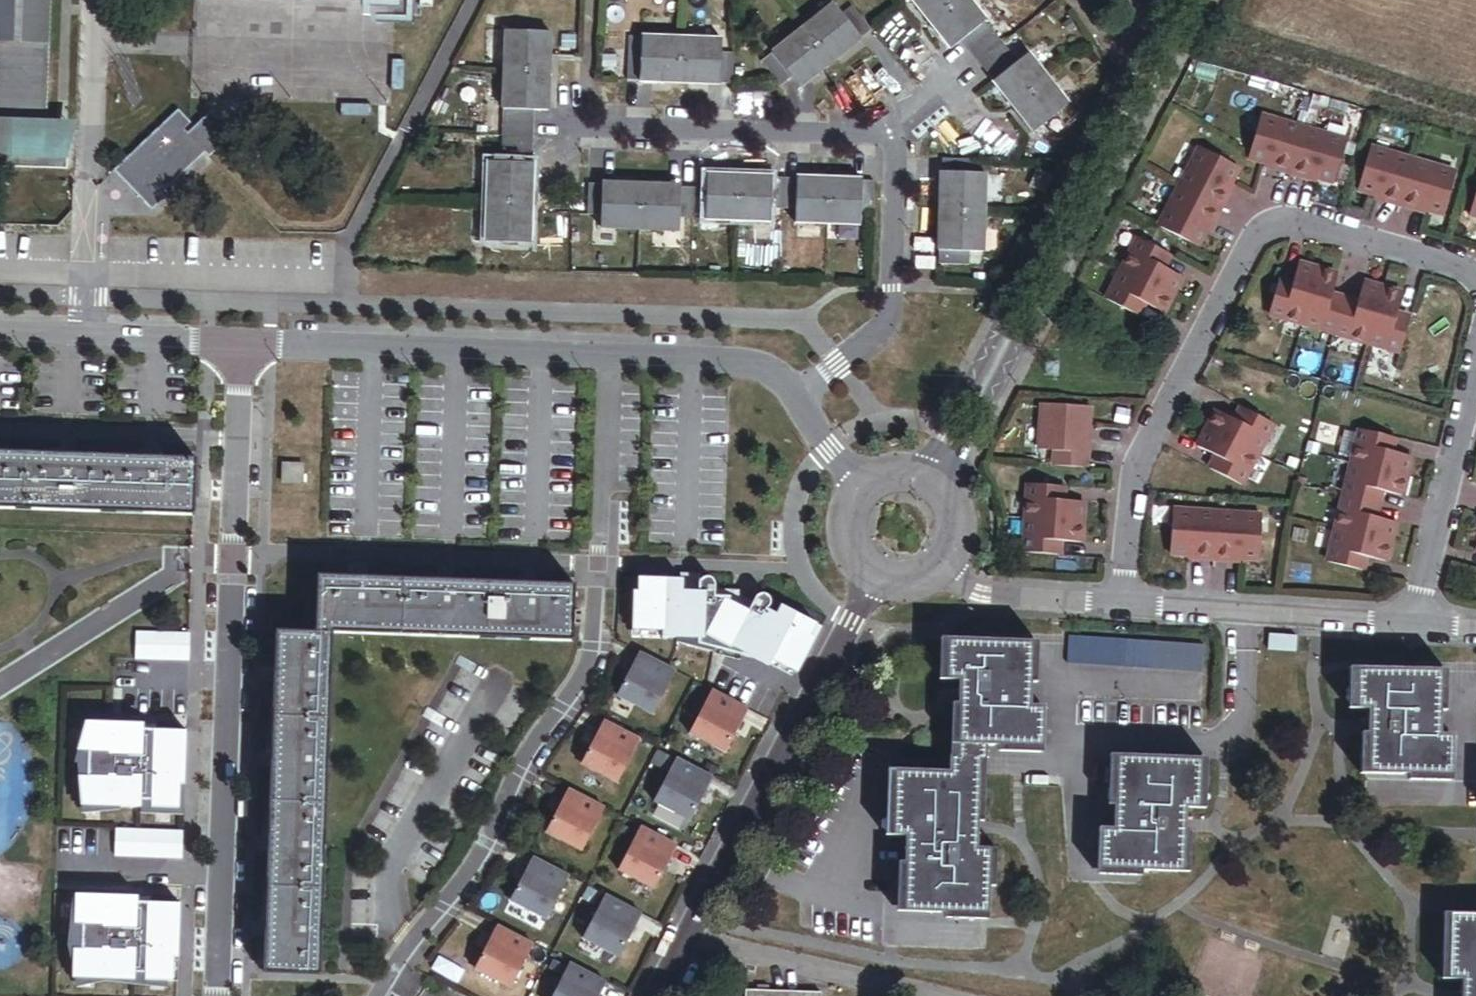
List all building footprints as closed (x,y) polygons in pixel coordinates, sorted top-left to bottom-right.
[(53,0),(0,0),(0,136),(48,138),(48,125),(53,0)] [(932,24),(962,0),(913,0),(932,24)] [(969,0),(962,0),(932,24),(952,48),(960,41),(978,63),(1003,43),(969,0)] [(831,65),(873,33),(854,9),(844,17),(836,6),(804,31),(831,65)] [(504,26),(504,16),(492,15),(491,25),(504,26)] [(802,89),(831,65),(804,31),(763,64),(781,87),(793,78),(802,89)] [(550,73),(552,34),(508,32),(506,71),(550,73)] [(1050,80),(1014,34),(1003,43),(978,63),(1014,109),(1049,81),(1050,80)] [(680,83),(682,39),(630,37),(628,80),(680,83)] [(733,85),(734,55),(720,55),(721,41),(682,39),(680,83),(733,85)] [(549,112),(550,73),(506,71),(505,113),(489,112),(488,126),(494,126),(494,136),(503,136),(503,137),(535,138),(536,111),(549,112)] [(1033,133),(1068,105),(1049,81),(1014,109),(1033,133)] [(1042,144),(1077,116),(1068,105),(1033,133),(1042,144)] [(209,157),(233,134),(211,110),(187,133),(183,129),(190,122),(179,110),(115,170),(152,210),(168,195),(164,191),(205,152),(209,157)] [(1329,135),(1244,110),(1231,152),(1317,177),(1329,135)] [(71,125),(48,125),(48,138),(0,136),(0,170),(69,172),(71,125)] [(532,208),(535,138),(503,137),(503,145),(503,163),(490,163),(488,207),(532,208)] [(1179,239),(1219,158),(1179,138),(1138,219),(1179,239)] [(1439,168),(1354,143),(1342,184),(1427,209),(1439,168)] [(503,163),(503,145),(482,144),(482,158),(490,159),(490,163),(503,163)] [(985,214),(987,174),(973,174),(974,160),(944,159),(941,212),(985,214)] [(1466,168),(1453,211),(1475,218),(1475,171),(1466,168)] [(739,222),(741,176),(707,175),(707,188),(694,187),(693,220),(739,222)] [(784,210),(786,178),(741,176),(739,222),(770,223),(770,220),(784,221),(784,210)] [(829,225),(830,180),(786,178),(784,210),(797,210),(796,224),(829,225)] [(874,212),(875,181),(830,180),(829,225),(860,226),(860,211),(874,212)] [(649,230),(651,186),(603,184),(602,214),(616,215),(616,229),(649,230)] [(693,220),(694,187),(651,186),(649,230),(692,232),(693,220)] [(531,243),(532,208),(488,207),(487,241),(531,243)] [(873,227),(874,212),(860,211),(860,226),(873,227)] [(983,254),(985,214),(941,212),(939,266),(969,267),(969,253),(983,254)] [(1147,246),(1118,231),(1086,292),(1115,307),(1122,294),(1126,296),(1144,305),(1162,270),(1144,261),(1141,259),(1147,246)] [(1144,261),(1151,248),(1147,246),(1141,259),(1144,261)] [(1258,280),(1251,304),(1381,344),(1389,320),(1376,316),(1377,311),(1384,288),(1346,276),(1339,299),(1312,290),(1319,268),(1281,256),(1273,279),(1272,284),(1258,280)] [(1273,279),(1260,275),(1258,280),(1272,284),(1273,279)] [(1119,309),(1126,296),(1122,294),(1115,307),(1119,309)] [(1391,315),(1377,311),(1376,316),(1389,320),(1391,315)] [(1036,466),(1069,468),(1073,405),(1024,402),(1022,447),(1037,448),(1036,466)] [(1224,418),(1230,404),(1227,403),(1220,416),(1224,418)] [(1201,467),(1229,481),(1259,418),(1230,404),(1224,418),(1220,416),(1204,408),(1186,445),(1202,452),(1207,455),(1201,467)] [(1380,430),(1345,423),(1318,558),(1352,565),(1355,550),(1360,551),(1378,555),(1386,516),(1368,512),(1363,511),(1368,485),(1373,486),(1391,489),(1399,449),(1381,446),(1377,445),(1380,430)] [(1201,467),(1207,455),(1202,452),(1196,465),(1201,467)] [(197,461),(0,453),(0,509),(195,516),(197,461)] [(303,485),(304,464),(284,463),(283,484),(303,485)] [(1045,484),(1008,482),(1005,552),(1037,553),(1038,538),(1063,539),(1065,500),(1044,499),(1045,484)] [(1368,512),(1373,486),(1368,485),(1363,511),(1368,512)] [(1250,511),(1161,507),(1159,550),(1248,554),(1250,511)] [(1466,551),(1475,554),(1475,514),(1466,551)] [(783,606),(778,615),(768,610),(770,609),(771,608),(772,607),(772,605),(773,604),(773,601),(772,599),(772,598),(771,597),(770,596),(769,595),(767,594),(765,594),(763,594),(762,594),(760,594),(759,595),(758,597),(755,602),(741,595),(742,588),(717,587),(717,586),(717,585),(717,584),(716,583),(716,582),(715,581),(714,580),(713,579),(712,578),(711,578),(710,578),(709,578),(708,578),(707,578),(706,578),(705,578),(704,578),(703,579),(702,580),(702,574),(682,573),(681,579),(639,577),(638,591),(634,591),(633,631),(664,632),(663,638),(705,640),(701,645),(756,660),(770,667),(773,661),(799,674),(823,627),(783,606)] [(574,614),(575,587),(318,577),(316,633),(333,633),(573,643),(574,628),(582,629),(582,614),(574,614)] [(320,976),(333,633),(316,633),(278,631),(265,974),(320,976)] [(189,662),(189,635),(136,633),(135,661),(189,662)] [(1030,708),(1032,644),(947,640),(946,680),(959,681),(956,757),(980,758),(986,759),(986,745),(1041,747),(1042,708),(1030,708)] [(1068,668),(1203,672),(1204,644),(1069,640),(1068,668)] [(640,653),(618,696),(654,715),(677,672),(640,653)] [(1440,736),(1442,671),(1356,669),(1355,709),(1368,710),(1367,774),(1451,776),(1452,736),(1440,736)] [(1154,698),(1197,699),(1198,672),(1154,672),(1154,698)] [(714,691),(691,734),(727,753),(750,710),(714,691)] [(605,721),(582,765),(618,784),(641,740),(605,721)] [(180,812),(181,788),(185,788),(187,734),(157,733),(157,727),(142,729),(141,736),(134,736),(135,726),(82,725),(72,753),(83,753),(82,783),(74,783),(77,809),(136,810),(136,801),(145,802),(145,811),(180,812)] [(82,783),(83,753),(72,753),(68,765),(74,765),(74,783),(82,783)] [(1199,809),(1201,760),(1117,756),(1113,833),(1101,833),(1099,869),(1183,873),(1186,808),(1199,809)] [(976,850),(980,758),(956,757),(950,757),(950,772),(894,770),(892,836),(906,837),(903,911),(988,915),(990,851),(976,850)] [(678,759),(655,803),(692,822),(715,778),(678,759)] [(184,818),(185,788),(181,788),(180,812),(145,811),(145,802),(136,801),(136,810),(136,817),(184,818)] [(569,790),(546,833),(583,852),(606,809),(569,790)] [(642,827),(619,871),(656,890),(679,846),(642,827)] [(183,862),(184,834),(117,832),(116,860),(183,862)] [(533,858),(511,902),(547,921),(570,877),(533,858)] [(180,959),(182,905),(152,904),(152,898),(137,900),(137,908),(130,908),(130,898),(74,896),(74,900),(73,925),(81,926),(81,952),(72,951),(72,972),(71,980),(74,980),(131,981),(131,972),(140,973),(140,982),(169,982),(175,983),(175,959),(180,959)] [(606,896),(584,939),(620,958),(643,915),(606,896)] [(81,952),(81,926),(73,925),(74,900),(70,899),(69,925),(55,951),(68,951),(72,972),(72,951),(81,952)] [(1450,915),(1448,980),(1463,980),(1462,995),(1475,995),(1475,916),(1450,915)] [(498,926),(475,970),(511,989),(534,946),(498,926)] [(554,995),(600,995),(607,983),(571,964),(554,995)] [(169,988),(169,982),(140,982),(140,973),(131,972),(131,981),(74,980),(76,990),(101,987),(169,988)] [(757,985),(757,990),(747,989),(746,995),(821,995),(821,993),(769,991),(769,985),(757,985)]
